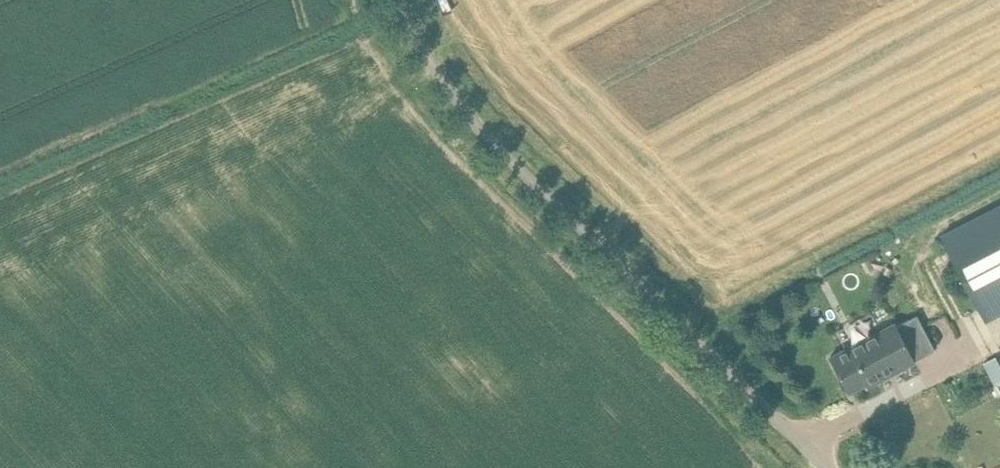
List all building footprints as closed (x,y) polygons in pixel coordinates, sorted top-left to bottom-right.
[(942,235),(986,321),(999,313),(999,205),(942,235)] [(893,323),(830,357),(842,381),(860,372),(867,387),(883,378),(882,375),(912,359),(893,323)]
